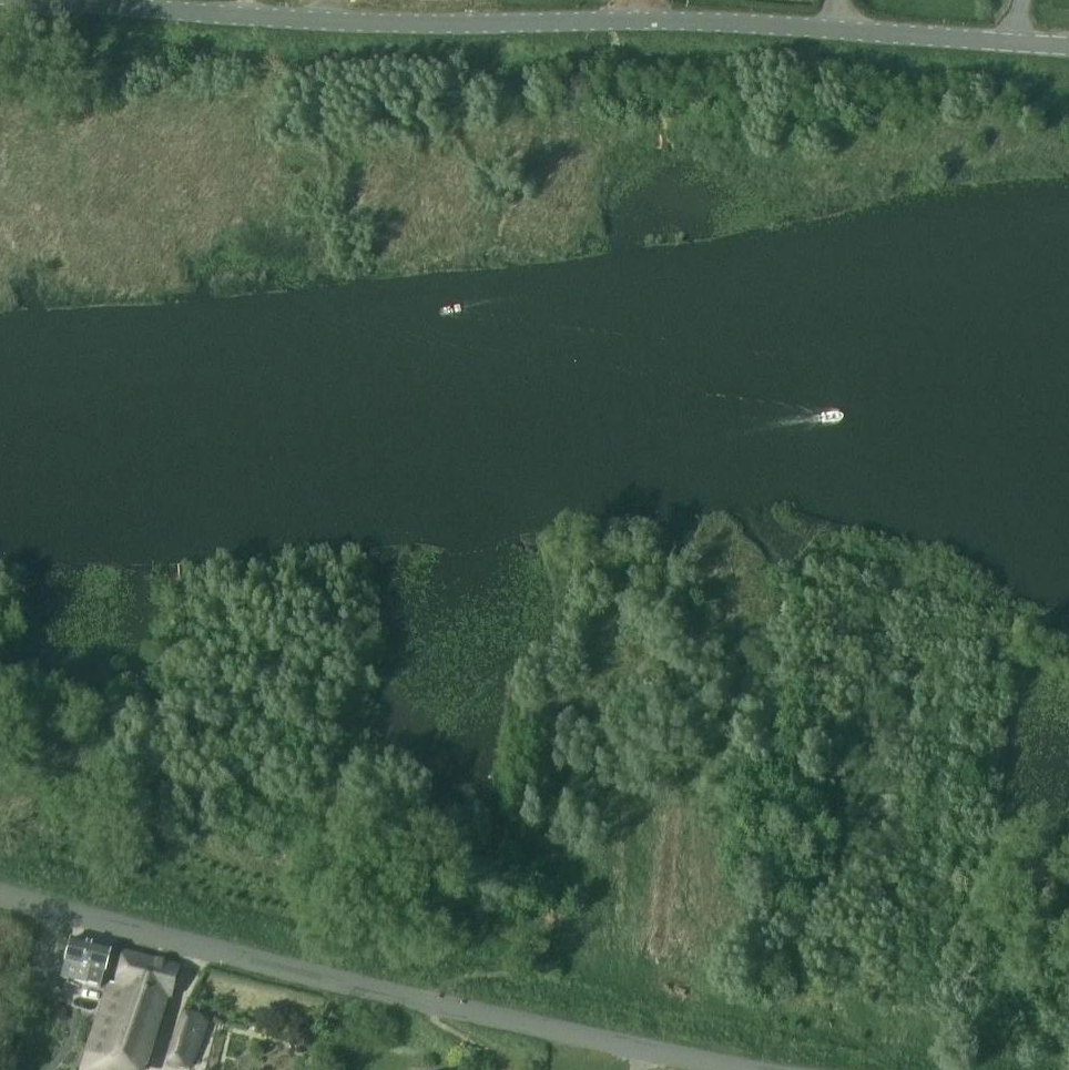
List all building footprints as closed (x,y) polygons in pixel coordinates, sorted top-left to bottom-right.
[(67,962),(64,977),(101,987),(105,972),(106,972),(112,948),(73,938),(67,962)] [(85,1068),(93,1069),(146,1069),(146,1068),(168,999),(171,1000),(179,968),(125,953),(116,985),(111,984),(89,1055),(85,1068)] [(181,1069),(192,1069),(208,1022),(182,1013),(165,1065),(181,1069)]
